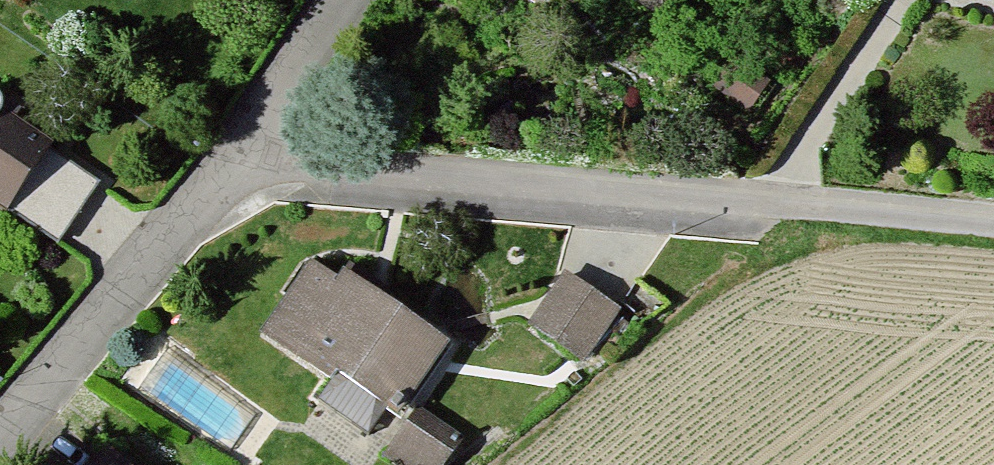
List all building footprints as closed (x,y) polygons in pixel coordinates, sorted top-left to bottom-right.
[(0,110),(0,206),(53,238),(96,169),(0,110)] [(306,253),(255,325),(327,375),(310,399),(406,464),(438,464),(460,434),(408,399),(452,336),(335,256),(327,268),(306,253)] [(615,305),(562,265),(525,315),(579,355),(615,305)] [(95,434),(70,464),(133,464),(95,434)]
